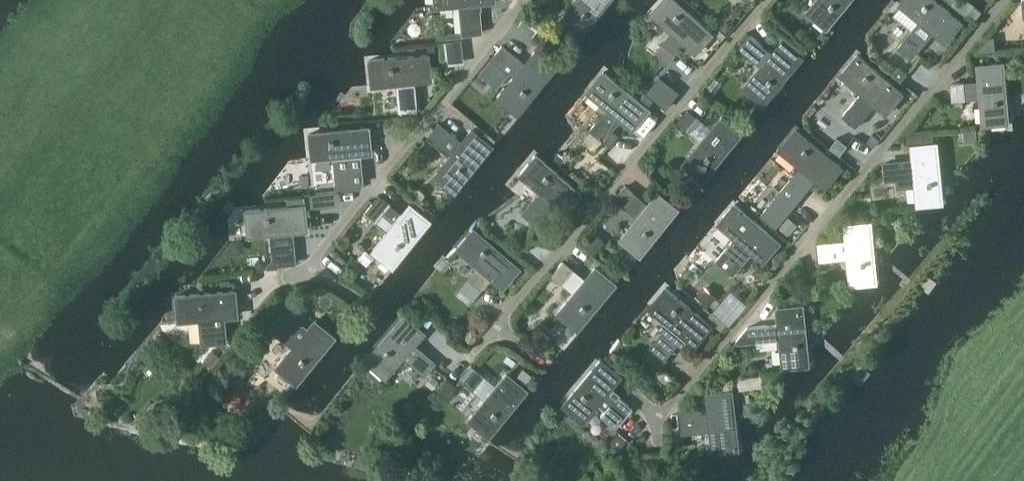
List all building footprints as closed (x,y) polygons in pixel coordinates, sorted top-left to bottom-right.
[(580,45),(618,0),(582,0),(559,27),(580,45)] [(679,0),(664,0),(649,18),(695,57),(716,31),(679,0)] [(828,37),(859,0),(817,0),(803,17),(828,37)] [(931,0),(906,0),(902,4),(948,41),(961,24),(931,0)] [(478,2),(459,4),(459,7),(461,31),(462,34),(481,32),(479,5),(478,2)] [(982,11),(974,4),(968,12),(976,19),(982,11)] [(527,11),(518,23),(532,34),(542,22),(527,11)] [(727,32),(734,23),(728,17),(720,26),(727,32)] [(919,22),(899,47),(912,58),(932,33),(934,31),(921,21),(919,22)] [(722,39),(727,34),(720,29),(716,34),(722,39)] [(461,31),(436,33),(436,39),(462,36),(462,34),(461,31)] [(750,35),(740,48),(760,64),(762,66),(772,53),(771,51),(750,35)] [(996,50),(995,35),(990,36),(977,49),(977,52),(996,50)] [(445,60),(466,59),(464,37),(444,38),(445,60)] [(662,44),(654,54),(667,64),(675,54),(662,44)] [(502,45),(492,58),(512,75),(514,76),(525,63),(523,62),(502,45)] [(740,94),(765,115),(805,67),(780,46),(740,94)] [(428,53),(368,57),(370,83),(430,78),(428,53)] [(858,63),(845,78),(887,112),(900,97),(858,63)] [(498,102),(520,120),(550,83),(528,65),(498,102)] [(899,65),(892,74),(901,81),(908,73),(899,65)] [(1003,70),(973,72),(978,134),(1008,131),(1003,70)] [(652,110),(607,71),(588,91),(638,128),(652,110)] [(716,77),(708,86),(715,92),(722,83),(716,77)] [(414,80),(396,82),(396,85),(399,111),(417,109),(414,83),(414,80)] [(657,97),(666,104),(679,88),(669,81),(657,97)] [(964,82),(952,83),(954,99),(965,98),(964,82)] [(843,115),(857,126),(875,105),(860,93),(843,115)] [(607,110),(591,130),(604,140),(611,131),(620,120),(621,119),(609,108),(607,110)] [(688,110),(677,123),(687,131),(697,118),(688,110)] [(678,169),(703,190),(743,142),(718,121),(678,169)] [(439,122),(428,136),(449,153),(451,155),(462,141),(460,140),(439,122)] [(366,128),(305,132),(307,157),(368,152),(366,128)] [(802,130),(785,150),(827,184),(843,164),(802,130)] [(604,140),(602,141),(609,147),(618,136),(611,131),(604,140)] [(933,131),(905,134),(906,142),(934,140),(933,131)] [(873,133),(867,140),(874,146),(880,139),(873,133)] [(830,146),(840,154),(848,144),(838,136),(830,146)] [(435,183),(453,198),(489,154),(471,139),(435,183)] [(940,142),(914,144),(920,205),(946,203),(940,142)] [(562,164),(567,158),(558,152),(554,158),(562,164)] [(359,153),(333,156),(333,159),(336,185),(362,182),(360,156),(359,153)] [(538,158),(517,181),(558,217),(578,193),(538,158)] [(910,160),(886,162),(887,178),(899,176),(900,185),(912,184),(916,183),(914,159),(910,160)] [(649,173),(654,166),(647,160),(641,166),(649,173)] [(783,188),(762,214),(776,226),(798,200),(796,199),(804,189),(815,176),(801,165),(791,178),(783,188)] [(626,185),(615,198),(625,206),(635,193),(626,185)] [(365,211),(387,229),(401,211),(379,194),(365,211)] [(616,244),(640,265),(681,217),(656,196),(616,244)] [(530,202),(522,212),(535,223),(543,213),(530,202)] [(735,202),(719,220),(767,261),(783,241),(735,202)] [(305,203),(243,209),(245,234),(307,229),(305,203)] [(369,260),(390,278),(430,229),(409,212),(369,260)] [(780,226),(790,234),(798,223),(788,215),(780,226)] [(291,230),(271,232),(274,264),(294,262),(293,248),(291,230)] [(871,233),(842,236),(846,297),(876,294),(871,233)] [(475,236),(454,260),(495,295),(516,272),(475,236)] [(586,244),(594,251),(601,244),(593,236),(586,244)] [(736,237),(717,259),(734,273),(752,251),(736,237)] [(832,241),(818,243),(820,260),(834,259),(832,241)] [(563,261),(552,274),(562,282),(573,269),(563,261)] [(552,323),(576,344),(617,296),(592,275),(552,323)] [(459,288),(472,300),(481,289),(468,277),(459,288)] [(708,304),(714,297),(704,288),(698,296),(708,304)] [(236,290),(174,295),(176,320),(238,315),(236,290)] [(787,293),(787,301),(799,300),(799,292),(787,293)] [(667,295),(655,310),(695,342),(707,327),(667,295)] [(807,305),(780,307),(785,368),(811,366),(807,305)] [(716,310),(712,315),(726,328),(731,322),(716,310)] [(271,329),(291,346),(308,326),(305,324),(302,325),(285,311),(271,329)] [(364,361),(383,377),(422,330),(403,314),(364,361)] [(200,344),(227,341),(225,317),(198,320),(200,344)] [(664,330),(651,346),(665,357),(678,342),(683,345),(687,340),(688,338),(666,320),(664,322),(660,327),(664,330)] [(748,326),(737,340),(739,342),(779,338),(782,338),(780,323),(777,323),(748,326)] [(274,377),(295,395),(329,353),(308,336),(274,377)] [(413,343),(402,356),(405,358),(424,375),(430,369),(435,362),(416,345),(413,343)] [(220,356),(212,349),(203,360),(211,367),(220,356)] [(561,406),(580,421),(620,374),(601,358),(561,406)] [(471,365),(460,378),(473,388),(483,375),(471,365)] [(524,383),(531,374),(523,368),(516,376),(524,383)] [(437,381),(431,376),(424,384),(431,389),(437,381)] [(462,428),(487,449),(527,401),(502,380),(462,428)] [(221,388),(205,385),(203,400),(218,403),(221,388)] [(610,388),(597,403),(599,404),(605,409),(601,414),(614,425),(617,421),(620,423),(633,407),(619,396),(610,388)] [(736,388),(709,391),(715,454),(742,451),(736,388)] [(697,409),(680,410),(682,433),(699,432),(712,430),(710,408),(697,409)] [(625,440),(617,433),(610,441),(618,448),(625,440)]
